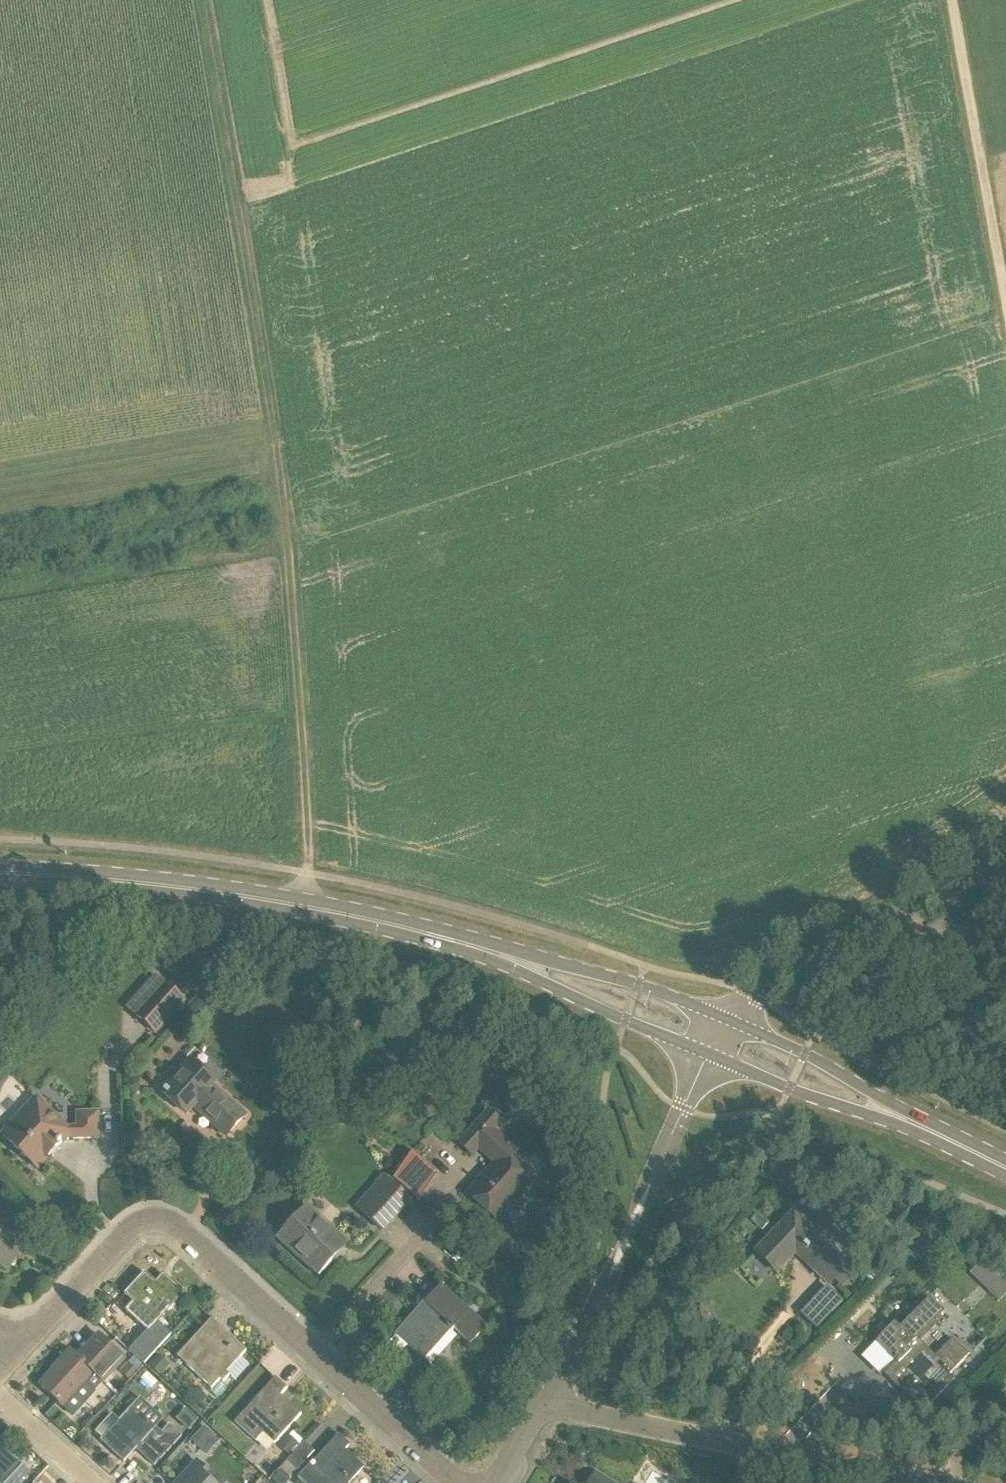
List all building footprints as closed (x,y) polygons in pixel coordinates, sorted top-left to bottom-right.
[(156,973),(126,1007),(158,1036),(188,1002),(156,973)] [(196,985),(188,978),(180,987),(189,994),(196,985)] [(245,1115),(213,1086),(216,1083),(190,1060),(162,1091),(188,1114),(198,1102),(218,1119),(214,1124),(227,1136),(245,1115)] [(136,1095),(141,1089),(140,1082),(134,1077),(126,1087),(131,1092),(126,1097),(134,1104),(140,1097),(136,1095)] [(65,1138),(100,1137),(100,1111),(77,1112),(77,1127),(66,1127),(37,1099),(3,1135),(38,1168),(65,1138)] [(533,1181),(510,1160),(533,1135),(497,1102),(459,1143),(473,1155),(479,1148),(495,1163),(468,1193),(498,1220),(533,1181)] [(420,1200),(439,1173),(412,1153),(393,1180),(420,1200)] [(414,1200),(384,1174),(356,1207),(385,1233),(414,1200)] [(346,1241),(308,1205),(278,1238),(319,1276),(331,1264),(327,1260),(346,1241)] [(16,1220),(26,1230),(32,1230),(36,1225),(36,1219),(25,1210),(19,1210),(15,1214),(16,1220)] [(802,1246),(820,1263),(814,1270),(829,1284),(834,1278),(845,1266),(849,1262),(831,1245),(843,1233),(823,1214),(812,1226),(802,1216),(796,1210),(757,1251),(778,1272),(802,1246)] [(6,1268),(20,1253),(0,1234),(0,1262),(6,1268)] [(1005,1295),(1005,1269),(991,1253),(971,1272),(999,1301),(1005,1295)] [(843,1287),(854,1275),(845,1266),(834,1278),(843,1287)] [(879,1277),(872,1271),(865,1278),(873,1285),(879,1277)] [(184,1293),(172,1282),(170,1285),(161,1277),(157,1282),(145,1272),(125,1294),(133,1302),(126,1310),(127,1312),(149,1332),(184,1293)] [(818,1328),(845,1300),(828,1285),(802,1313),(818,1328)] [(441,1286),(391,1342),(392,1342),(399,1335),(422,1356),(448,1327),(453,1331),(454,1330),(471,1345),(487,1327),(441,1286)] [(969,1354),(953,1339),(936,1357),(917,1339),(944,1311),(930,1297),(901,1328),(895,1323),(876,1342),(898,1363),(889,1372),(899,1381),(896,1385),(914,1402),(924,1411),(953,1378),(950,1375),(969,1354)] [(100,1322),(113,1333),(129,1315),(116,1304),(100,1322)] [(212,1319),(191,1341),(201,1350),(187,1365),(212,1388),(221,1379),(223,1381),(230,1374),(227,1371),(247,1351),(212,1319)] [(128,1360),(99,1335),(92,1343),(79,1357),(73,1352),(41,1385),(70,1411),(75,1416),(96,1392),(86,1382),(94,1374),(102,1382),(105,1384),(128,1360)] [(142,1353),(143,1354),(149,1360),(154,1353),(147,1347),(142,1353)] [(167,1363),(157,1353),(146,1365),(157,1375),(167,1363)] [(138,1371),(129,1362),(121,1370),(130,1379),(138,1371)] [(136,1380),(152,1391),(160,1379),(144,1368),(136,1380)] [(287,1401),(281,1395),(288,1388),(276,1377),(235,1422),(268,1452),(277,1442),(302,1414),(287,1401)] [(182,1435),(170,1424),(163,1432),(156,1427),(153,1430),(146,1424),(152,1416),(138,1404),(132,1411),(129,1409),(120,1420),(113,1414),(96,1432),(103,1439),(101,1440),(125,1462),(137,1449),(145,1456),(155,1465),(166,1454),(182,1435)] [(199,1420),(186,1408),(177,1419),(189,1431),(199,1420)] [(193,1440),(199,1446),(205,1440),(213,1447),(219,1441),(205,1428),(193,1440)] [(289,1455),(292,1452),(300,1444),(290,1435),(290,1434),(279,1446),(289,1455)] [(363,1466),(363,1467),(345,1451),(350,1445),(339,1435),(298,1478),(304,1482),(349,1482),(364,1467),(363,1466)] [(315,1452),(305,1442),(280,1468),(290,1477),(315,1452)] [(28,1472),(0,1447),(0,1482),(18,1482),(28,1472)] [(209,1471),(197,1460),(181,1478),(186,1482),(213,1482),(205,1476),(209,1471)] [(281,1470),(272,1479),(276,1482),(288,1482),(291,1479),(281,1470)] [(596,1471),(589,1482),(615,1482),(596,1471)]
